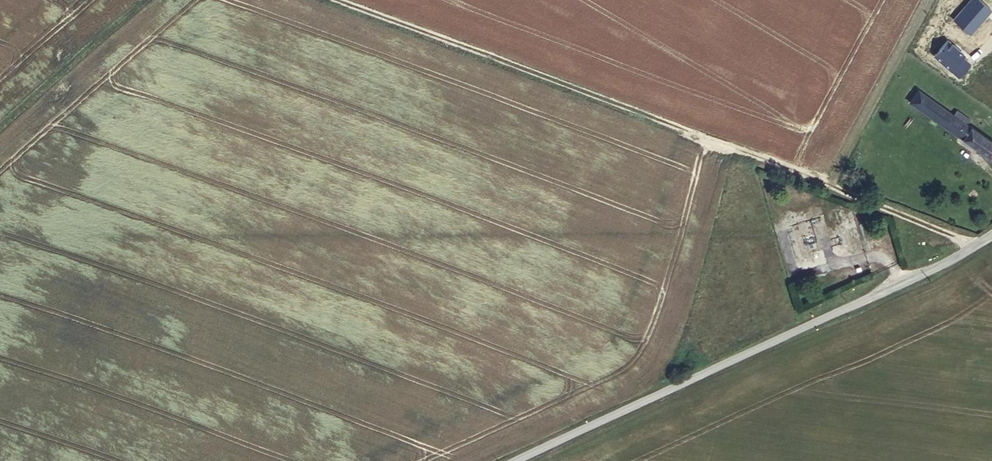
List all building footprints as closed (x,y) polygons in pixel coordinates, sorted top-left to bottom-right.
[(913,85),(905,97),(989,157),(991,154),(991,142),(968,125),(970,122),(955,110),(952,114),(913,85)]
